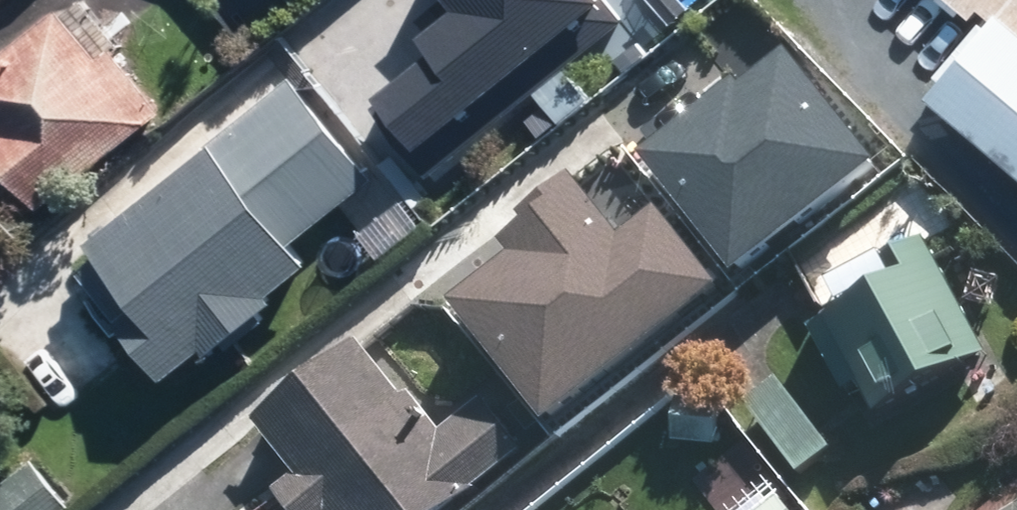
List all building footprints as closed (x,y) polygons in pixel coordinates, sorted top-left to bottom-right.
[(173,107),(84,0),(73,0),(0,60),(0,121),(7,130),(0,136),(0,248),(173,107)] [(434,176),(640,14),(629,0),(439,0),(419,16),(445,49),(376,102),(434,176)] [(1005,13),(935,98),(1016,166),(1016,23),(1005,13)] [(795,49),(657,157),(751,276),(889,169),(795,49)] [(386,175),(302,73),(80,255),(184,381),(327,263),(308,239),(386,175)] [(524,271),(471,314),(559,421),(720,291),(661,218),(627,246),(581,188),(506,249),(524,271)] [(996,353),(935,235),(839,285),(851,307),(811,328),(847,397),(870,386),(883,412),(996,353)] [(260,423),(300,471),(282,486),(302,509),(460,509),(537,447),(492,393),(448,430),(369,334),(260,423)] [(784,372),(748,400),(804,473),(840,445),(784,372)] [(729,402),(682,398),(678,440),(726,444),(729,402)] [(761,509),(801,509),(785,490),(761,509)]
